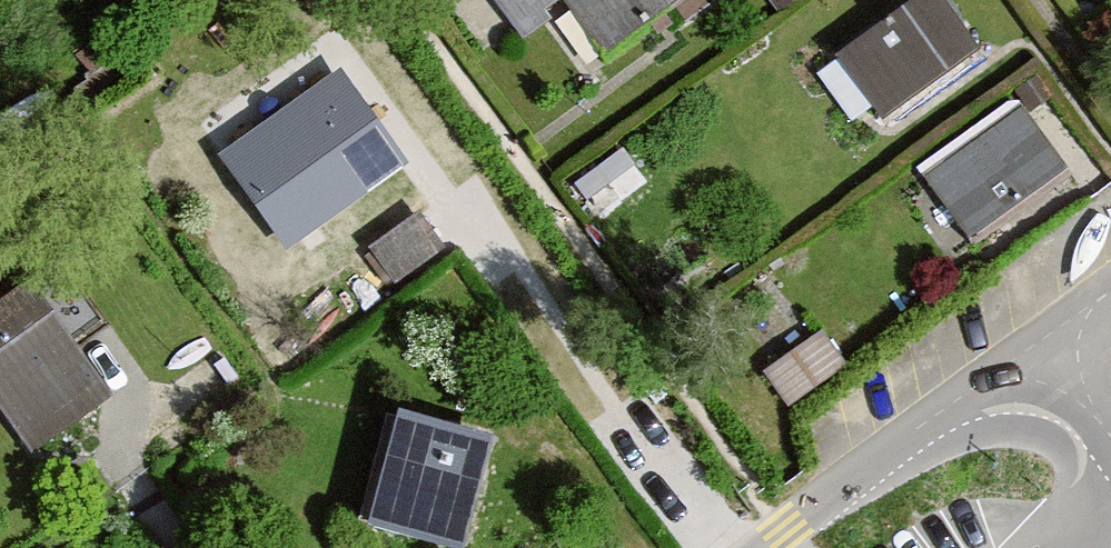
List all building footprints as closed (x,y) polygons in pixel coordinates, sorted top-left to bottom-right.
[(516,29),(558,0),(495,0),(516,29)] [(604,54),(680,0),(565,0),(604,54)] [(825,49),(872,116),(969,50),(934,0),(896,0),(825,49)] [(341,81),(232,156),(288,237),(397,162),(341,81)] [(1017,101),(917,173),(967,241),(1066,169),(1017,101)] [(437,246),(411,207),(358,242),(384,281),(437,246)] [(0,299),(0,410),(27,451),(106,399),(28,281),(0,299)] [(831,321),(770,358),(792,394),(853,356),(831,321)] [(397,412),(367,523),(460,547),(465,547),(494,437),(397,412)]
